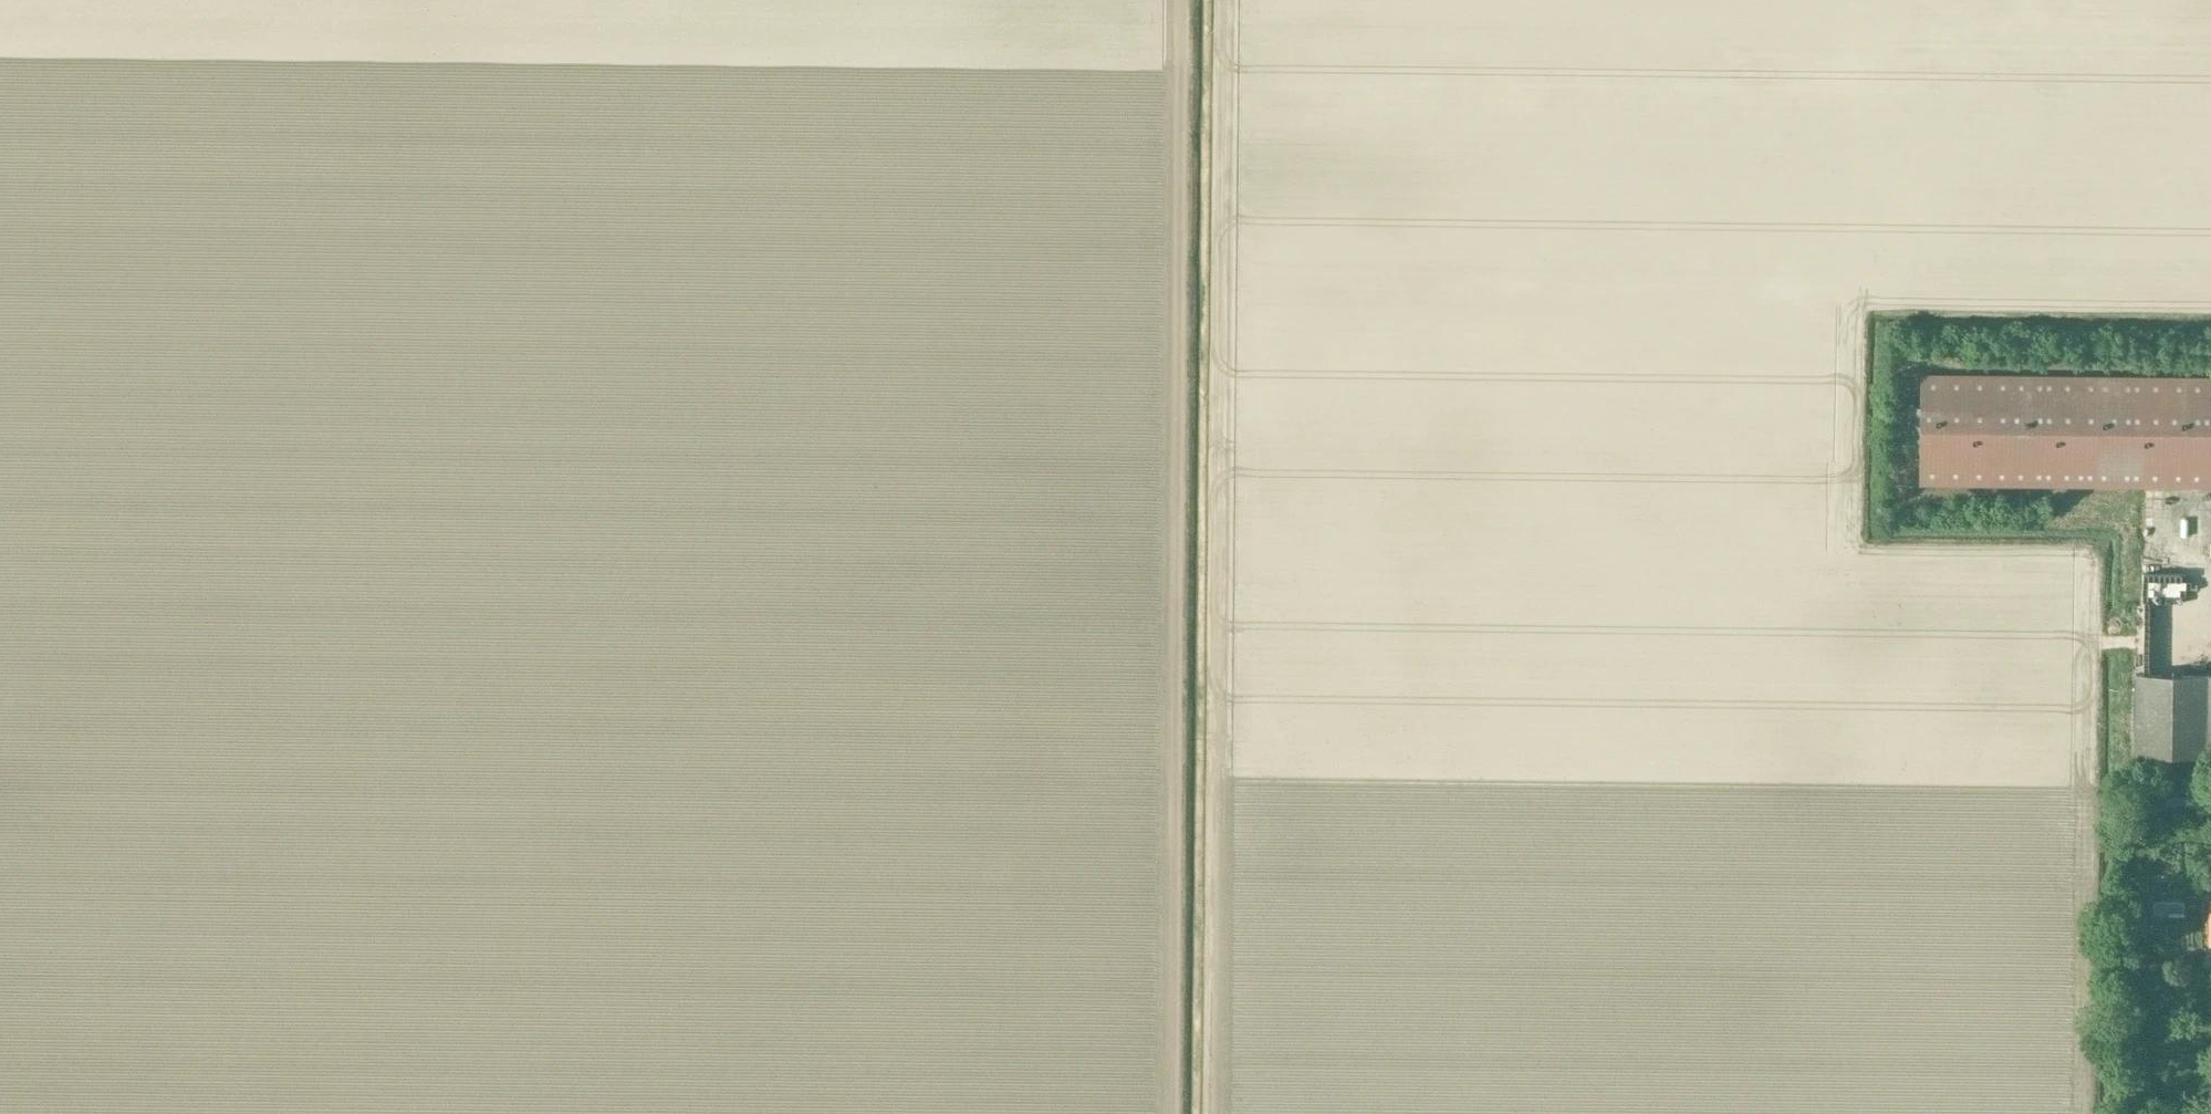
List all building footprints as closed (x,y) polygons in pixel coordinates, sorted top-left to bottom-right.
[(1920,376),(1919,484),(2210,487),(2210,379),(1920,376)] [(2133,758),(2210,758),(2210,677),(2133,676),(2133,758)]
